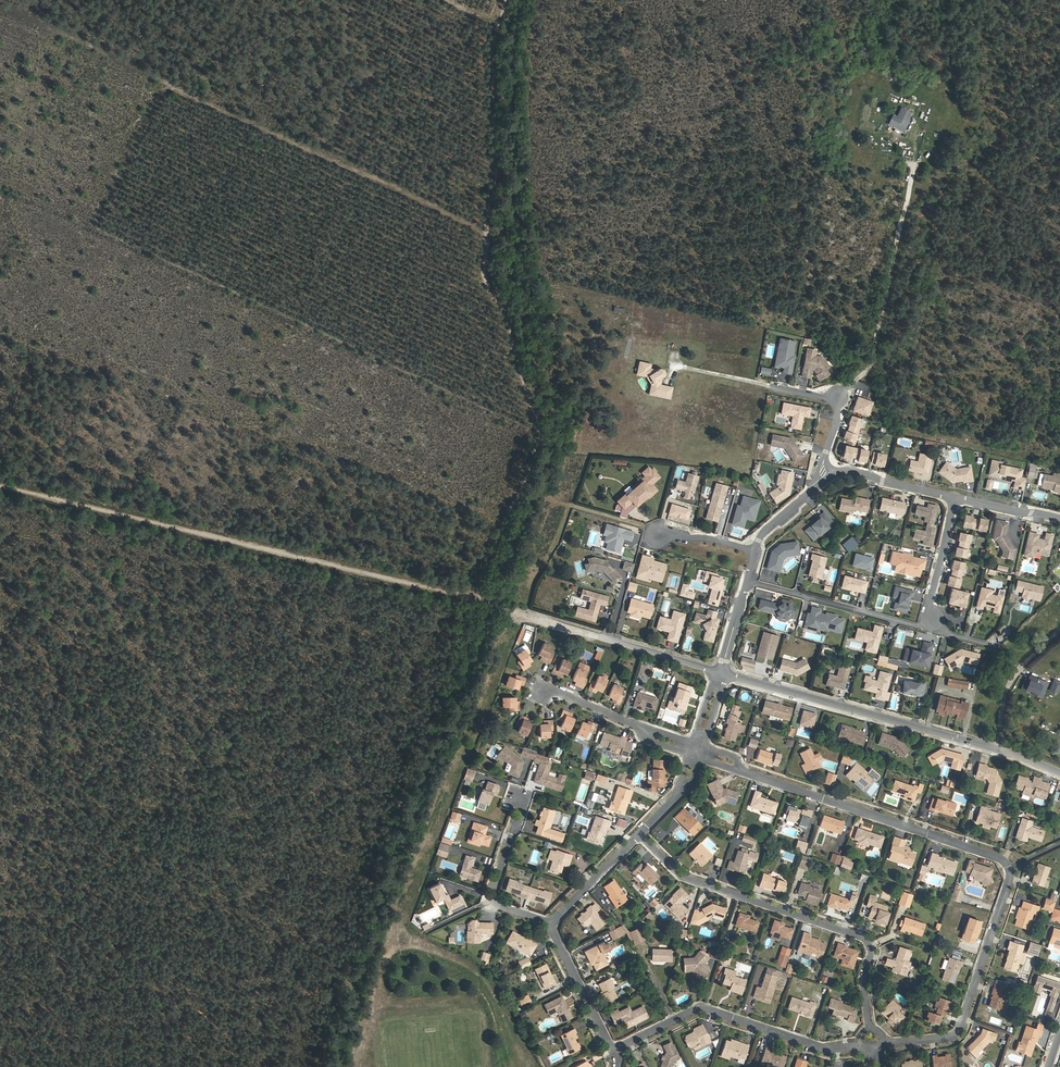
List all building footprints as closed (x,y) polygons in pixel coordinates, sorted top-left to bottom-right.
[(910,113),(906,122),(903,121),(899,130),(903,131),(904,129),(910,132),(914,130),(917,123),(920,117),(910,113)] [(903,131),(914,136),(919,124),(917,123),(914,130),(910,132),(904,129),(903,131)] [(898,159),(890,159),(885,170),(893,174),(898,159)] [(801,344),(809,345),(810,339),(803,337),(801,344)] [(786,373),(794,375),(797,356),(795,356),(797,342),(783,340),(782,347),(783,348),(784,349),(785,350),(784,359),(782,360),(781,360),(779,361),(778,368),(781,368),(782,367),(784,368),(786,369),(786,373)] [(822,382),(831,375),(828,370),(831,368),(824,358),(819,362),(816,358),(817,352),(809,350),(807,359),(808,360),(808,361),(807,361),(804,378),(812,379),(813,371),(816,371),(820,376),(818,377),(822,382)] [(673,404),(675,392),(663,390),(664,383),(666,381),(661,374),(659,376),(652,374),(653,370),(641,368),(639,379),(650,382),(655,389),(654,395),(661,396),(660,402),(673,404)] [(654,388),(651,400),(660,402),(661,396),(654,395),(655,389),(650,382),(639,379),(638,381),(650,384),(654,388)] [(867,401),(860,399),(855,413),(862,415),(867,401)] [(862,415),(870,418),(875,404),(867,401),(862,415)] [(813,411),(786,406),(784,416),(795,418),(793,430),(803,432),(805,420),(804,420),(804,418),(806,418),(811,420),(813,411)] [(864,421),(853,418),(851,426),(852,426),(851,430),(860,433),(864,421)] [(845,440),(857,444),(860,433),(851,430),(850,433),(848,433),(845,440)] [(775,438),(773,448),(788,451),(797,464),(806,458),(794,441),(775,438)] [(859,450),(848,448),(845,459),(853,461),(853,459),(857,460),(859,450)] [(860,462),(868,464),(870,453),(859,450),(857,460),(860,461),(860,462)] [(877,466),(886,468),(888,457),(875,454),(873,464),(877,464),(877,466)] [(929,476),(933,458),(922,455),(920,464),(913,462),(911,471),(916,473),(918,472),(920,472),(920,474),(929,476)] [(959,470),(949,463),(942,473),(956,483),(957,481),(960,481),(962,482),(967,481),(968,483),(975,481),(973,468),(959,470)] [(1016,490),(1026,492),(1029,481),(1023,480),(1024,476),(1022,476),(1023,472),(1016,470),(1016,472),(1010,471),(1011,469),(1003,468),(1004,465),(995,463),(992,477),(1001,479),(1001,477),(1008,478),(1014,480),(1014,481),(1018,482),(1016,490)] [(617,500),(622,506),(629,501),(631,503),(633,501),(635,504),(646,495),(654,488),(651,483),(658,477),(653,470),(652,471),(649,467),(642,472),(646,476),(645,477),(646,478),(627,494),(626,492),(617,500)] [(784,474),(783,478),(786,479),(784,485),(782,487),(781,490),(772,496),(779,505),(791,497),(796,476),(784,474)] [(1043,476),(1042,480),(1046,481),(1044,488),(1053,490),(1055,489),(1057,489),(1056,492),(1056,493),(1059,494),(1059,477),(1056,476),(1056,479),(1043,476)] [(645,477),(626,492),(627,494),(646,478),(645,477)] [(702,480),(692,478),(689,487),(681,485),(679,492),(684,494),(684,493),(688,494),(689,497),(694,498),(697,496),(702,480)] [(756,484),(760,492),(764,490),(760,482),(756,484)] [(720,485),(716,503),(727,505),(732,488),(720,485)] [(654,488),(646,495),(648,497),(656,490),(654,488)] [(763,504),(747,499),(745,509),(744,509),(741,511),(740,514),(742,517),(741,519),(740,519),(738,527),(746,529),(748,520),(751,521),(755,519),(756,513),(761,514),(763,504)] [(854,503),(843,500),(840,512),(854,515),(855,511),(868,514),(869,507),(866,506),(866,505),(863,504),(864,500),(857,499),(856,501),(856,503),(854,503)] [(893,502),(884,500),(881,511),(904,516),(906,505),(896,502),(895,503),(894,503),(893,502)] [(629,501),(621,507),(626,512),(635,504),(633,501),(631,503),(629,501)] [(727,505),(716,503),(711,520),(722,523),(727,505)] [(938,507),(929,505),(928,509),(922,508),(920,516),(927,517),(925,522),(929,523),(926,533),(920,531),(918,539),(925,540),(924,544),(932,546),(936,530),(933,529),(938,507)] [(751,521),(758,523),(761,514),(756,513),(755,519),(751,521)] [(807,532),(815,541),(821,536),(820,535),(825,531),(825,532),(829,529),(829,528),(834,524),(826,514),(821,519),(822,520),(822,521),(821,522),(820,521),(807,532)] [(977,517),(967,515),(964,526),(976,529),(977,521),(976,521),(977,517)] [(976,529),(987,531),(989,520),(980,518),(979,521),(977,521),(976,529)] [(1010,543),(1010,542),(1007,537),(1010,525),(1000,523),(995,542),(998,542),(1005,553),(1004,559),(1014,561),(1016,552),(1012,545),(1011,546),(1010,543)] [(638,534),(611,526),(608,536),(614,538),(613,544),(612,544),(610,551),(623,555),(626,545),(625,543),(626,540),(628,540),(635,543),(638,534)] [(974,534),(963,531),(960,541),(964,542),(964,543),(971,545),(974,534)] [(1048,555),(1053,535),(1046,534),(1044,540),(1042,540),(1041,541),(1037,540),(1037,539),(1038,534),(1030,532),(1025,550),(1034,552),(1048,555)] [(963,545),(960,544),(957,554),(968,556),(971,545),(964,543),(963,545)] [(774,554),(769,571),(781,574),(784,564),(782,563),(782,560),(787,556),(790,556),(790,558),(801,557),(799,545),(782,547),(780,548),(782,550),(779,553),(777,551),(774,554)] [(902,555),(892,553),(889,565),(896,566),(900,567),(899,573),(907,575),(918,577),(920,569),(922,570),(924,563),(910,560),(911,556),(902,554),(902,555)] [(828,560),(814,556),(813,562),(815,562),(813,571),(814,571),(813,572),(812,573),(811,578),(823,581),(828,560)] [(967,562),(956,559),(954,568),(956,568),(955,572),(964,574),(967,562)] [(589,566),(591,572),(598,571),(609,573),(619,585),(624,580),(612,567),(611,567),(611,563),(598,560),(593,561),(594,565),(589,566)] [(653,562),(645,560),(640,579),(651,582),(652,579),(654,579),(654,580),(662,582),(663,578),(666,579),(668,574),(664,573),(666,567),(656,564),(655,566),(653,566),(653,562)] [(1031,570),(1031,561),(1022,561),(1022,570),(1031,570)] [(639,566),(629,563),(628,570),(637,572),(639,566)] [(668,586),(676,588),(680,575),(672,572),(668,586)] [(952,575),(950,584),(961,586),(964,574),(955,572),(954,575),(952,575)] [(706,574),(704,583),(710,584),(713,590),(710,599),(719,602),(723,588),(720,587),(722,581),(716,580),(717,577),(706,574)] [(869,584),(846,578),(844,589),(854,592),(854,591),(856,591),(856,592),(866,595),(869,584)] [(634,592),(636,583),(628,581),(625,590),(634,592)] [(678,595),(692,599),(694,592),(687,590),(688,585),(681,583),(678,595)] [(1041,603),(1044,590),(1019,583),(1017,593),(1022,594),(1022,593),(1025,593),(1024,598),(1025,600),(1030,601),(1032,600),(1041,603)] [(899,605),(898,612),(908,614),(910,613),(911,610),(909,608),(911,601),(910,601),(911,598),(914,598),(915,593),(897,588),(894,599),(900,600),(899,605)] [(993,591),(983,589),(979,608),(984,609),(985,604),(987,604),(988,605),(988,606),(997,608),(1002,609),(1005,597),(1000,595),(999,597),(993,595),(993,591)] [(970,594),(954,590),(950,604),(966,609),(970,594)] [(611,599),(588,592),(587,595),(589,595),(588,598),(589,602),(592,603),(594,606),(593,610),(590,612),(581,609),(578,617),(596,622),(598,621),(601,612),(600,611),(601,609),(602,608),(603,606),(608,607),(611,599)] [(660,611),(667,612),(670,601),(663,599),(660,611)] [(639,602),(635,601),(632,613),(636,614),(645,617),(654,619),(657,607),(639,601),(639,602)] [(779,606),(767,602),(765,611),(777,614),(779,613),(781,618),(785,616),(787,619),(792,617),(793,618),(796,619),(798,610),(795,610),(794,610),(792,606),(792,605),(793,603),(784,601),(784,603),(785,605),(780,607),(779,606)] [(810,614),(808,613),(805,624),(812,625),(813,623),(820,625),(819,627),(826,629),(827,626),(841,630),(844,619),(836,617),(837,615),(826,613),(826,615),(825,616),(821,615),(822,614),(819,613),(820,609),(812,607),(810,614)] [(710,617),(700,614),(699,618),(703,620),(704,621),(703,624),(706,625),(710,633),(709,633),(707,640),(716,643),(720,629),(718,626),(721,623),(722,620),(718,619),(720,613),(712,610),(710,617)] [(688,615),(677,612),(675,621),(667,619),(664,630),(670,632),(672,631),(673,632),(671,640),(680,643),(688,615)] [(805,624),(804,627),(819,631),(819,629),(827,631),(827,629),(840,632),(841,630),(827,626),(826,629),(819,627),(820,625),(813,623),(812,625),(805,624)] [(864,631),(862,641),(870,643),(868,650),(878,653),(884,628),(876,626),(874,633),(874,635),(873,635),(871,632),(864,631)] [(767,631),(762,648),(766,649),(764,655),(769,656),(769,654),(772,655),(771,657),(775,658),(781,635),(767,631)] [(936,643),(927,640),(925,648),(926,649),(925,651),(916,648),(913,660),(932,665),(933,660),(931,660),(932,656),(936,643)] [(546,658),(545,661),(553,665),(557,656),(553,654),(555,648),(546,644),(541,655),(544,657),(546,658)] [(528,650),(531,648),(529,645),(527,645),(522,649),(521,651),(523,654),(528,650)] [(916,648),(910,647),(907,658),(913,660),(916,648)] [(526,671),(532,667),(530,664),(532,663),(535,660),(528,650),(523,654),(520,656),(523,661),(521,663),(526,671)] [(597,660),(601,653),(596,650),(593,658),(597,660)] [(957,654),(947,659),(953,668),(965,661),(973,663),(975,653),(963,650),(960,651),(961,652),(958,654),(957,654)] [(758,660),(746,656),(744,661),(746,663),(756,666),(758,660)] [(799,662),(785,658),(783,668),(794,671),(796,671),(797,671),(798,672),(800,673),(812,667),(807,658),(799,662)] [(555,673),(563,676),(564,673),(566,673),(569,675),(575,663),(565,659),(563,665),(559,664),(555,673)] [(833,671),(830,681),(839,683),(841,682),(844,683),(843,685),(848,686),(854,664),(844,662),(841,673),(833,671)] [(943,674),(946,665),(938,663),(935,672),(941,674),(943,674)] [(579,685),(586,688),(587,687),(590,679),(587,678),(590,672),(581,668),(576,678),(576,680),(579,681),(581,682),(579,685)] [(882,678),(874,676),(870,678),(868,686),(877,688),(879,687),(881,688),(881,689),(879,694),(888,697),(888,695),(890,689),(895,671),(884,668),(882,678)] [(528,679),(524,677),(520,676),(519,679),(512,677),(509,686),(521,690),(523,685),(526,686),(528,679)] [(596,681),(592,689),(599,692),(600,689),(605,691),(611,680),(601,676),(599,682),(596,681)] [(902,683),(901,689),(927,694),(930,679),(925,678),(924,681),(908,678),(907,684),(902,683)] [(950,679),(948,687),(968,690),(969,682),(950,679)] [(696,687),(682,682),(681,687),(694,692),(696,687)] [(617,684),(612,694),(612,696),(617,698),(615,701),(622,704),(626,696),(623,694),(626,688),(617,684)] [(694,692),(681,687),(678,697),(676,701),(680,703),(679,707),(684,708),(683,711),(687,713),(690,704),(689,704),(689,701),(691,701),(694,692)] [(648,706),(657,708),(660,698),(641,692),(637,707),(647,710),(648,706)] [(673,700),(671,707),(683,711),(684,708),(679,707),(680,703),(676,701),(678,697),(676,696),(674,698),(673,700)] [(948,698),(941,696),(937,711),(940,712),(945,713),(945,710),(948,711),(952,712),(956,713),(959,714),(958,717),(962,718),(965,718),(969,703),(962,701),(962,702),(959,702),(959,701),(951,699),(951,700),(948,699),(948,698)] [(513,708),(513,711),(522,711),(522,704),(518,704),(519,702),(518,698),(506,698),(506,708),(513,708)] [(793,707),(766,700),(763,711),(772,713),(780,716),(790,719),(793,707)] [(817,712),(804,709),(800,722),(813,725),(817,712)] [(566,721),(564,727),(573,731),(578,720),(575,718),(573,717),(575,714),(566,710),(562,719),(566,721)] [(524,726),(521,732),(530,736),(535,725),(530,722),(531,719),(524,716),(521,724),(524,726)] [(724,736),(735,740),(741,721),(728,717),(727,722),(729,723),(724,736)] [(543,725),(544,738),(554,737),(554,731),(557,730),(556,721),(550,721),(550,724),(549,724),(543,725)] [(599,724),(592,721),(591,724),(585,722),(585,723),(581,733),(590,737),(592,731),(595,732),(599,724)] [(838,735),(841,736),(844,725),(853,728),(853,726),(842,723),(838,735)] [(844,725),(841,736),(862,743),(865,733),(861,732),(861,730),(853,728),(844,725)] [(627,757),(629,756),(632,749),(625,746),(626,744),(627,743),(627,740),(628,738),(623,736),(623,738),(619,737),(618,738),(616,737),(615,735),(606,732),(602,743),(613,747),(612,751),(623,754),(624,756),(627,757)] [(895,748),(901,755),(908,749),(898,737),(882,732),(878,742),(895,748)] [(758,740),(750,737),(747,745),(755,748),(758,740)] [(786,739),(785,745),(791,747),(793,741),(786,739)] [(634,742),(627,740),(627,743),(626,744),(625,746),(632,749),(634,742)] [(810,746),(800,751),(806,762),(802,764),(807,772),(810,770),(809,767),(818,762),(814,754),(810,746)] [(514,766),(512,773),(521,777),(527,762),(508,747),(502,755),(511,763),(514,766)] [(781,755),(760,748),(756,759),(772,764),(773,762),(778,764),(781,755)] [(937,748),(928,753),(930,757),(933,758),(934,761),(940,758),(949,760),(948,766),(956,768),(960,754),(952,752),(952,751),(942,748),(941,749),(937,748)] [(849,763),(852,754),(844,751),(841,760),(849,763)] [(549,776),(553,766),(546,764),(547,763),(549,757),(539,754),(536,762),(541,763),(542,761),(544,762),(543,763),(537,782),(545,785),(545,784),(547,785),(548,786),(554,788),(559,790),(561,789),(563,781),(557,779),(558,779),(549,776)] [(821,764),(816,754),(814,754),(818,762),(809,767),(810,770),(821,764)] [(666,770),(668,770),(668,760),(656,760),(656,769),(654,769),(654,780),(654,781),(654,782),(665,782),(667,782),(667,778),(666,778),(666,770)] [(856,780),(856,779),(858,778),(862,782),(863,781),(867,784),(873,776),(857,762),(847,774),(851,778),(852,777),(856,780)] [(985,773),(987,777),(989,782),(987,792),(997,795),(1001,781),(997,773),(995,772),(994,771),(995,769),(993,767),(987,765),(987,764),(979,762),(976,774),(979,775),(980,772),(985,773)] [(600,774),(598,780),(607,783),(609,778),(600,774)] [(828,774),(825,781),(833,784),(836,776),(828,774)] [(1019,775),(1015,786),(1023,789),(1022,793),(1032,796),(1036,785),(1039,786),(1041,779),(1034,777),(1032,783),(1027,781),(1028,778),(1019,775)] [(722,798),(726,800),(735,803),(739,792),(728,788),(728,790),(725,789),(725,788),(719,778),(709,783),(718,800),(722,798)] [(858,778),(856,779),(865,786),(867,784),(863,781),(862,782),(858,778)] [(946,779),(945,785),(952,787),(954,781),(946,779)] [(906,792),(905,794),(904,797),(914,800),(917,791),(921,792),(924,784),(919,783),(918,785),(918,787),(914,786),(896,780),(892,790),(902,793),(903,791),(906,792)] [(486,790),(482,801),(491,804),(494,796),(495,794),(496,794),(498,794),(500,793),(502,788),(501,786),(491,782),(488,791),(486,790)] [(615,805),(613,810),(623,813),(626,806),(626,805),(625,803),(626,801),(630,802),(634,792),(620,788),(614,803),(615,805)] [(754,800),(753,806),(774,813),(778,802),(769,799),(769,800),(766,799),(766,798),(760,795),(761,791),(756,790),(752,800),(754,800)] [(944,809),(954,812),(956,803),(947,800),(947,801),(938,798),(937,800),(933,799),(930,809),(934,811),(935,808),(943,810),(944,809)] [(983,822),(991,825),(997,826),(1001,813),(987,809),(988,807),(981,805),(977,818),(981,819),(983,822)] [(545,812),(544,815),(542,821),(540,820),(538,824),(541,825),(549,828),(546,836),(562,841),(564,834),(551,829),(557,812),(546,808),(545,812)] [(678,817),(692,830),(693,829),(682,819),(689,811),(686,809),(678,817)] [(786,818),(808,825),(812,810),(808,809),(807,810),(803,809),(802,811),(795,809),(794,810),(789,809),(786,818)] [(693,829),(692,830),(695,834),(704,825),(689,811),(682,819),(693,829)] [(820,825),(841,832),(845,820),(824,814),(820,825)] [(590,840),(601,843),(603,837),(603,836),(605,832),(607,833),(608,829),(610,829),(612,822),(598,817),(592,833),(590,840)] [(623,827),(625,819),(616,818),(615,826),(623,827)] [(1021,826),(1020,826),(1016,837),(1025,840),(1027,836),(1027,834),(1029,835),(1029,837),(1038,840),(1041,830),(1030,826),(1032,821),(1024,818),(1021,826)] [(474,841),(480,824),(477,823),(471,842),(482,846),(483,843),(474,841)] [(474,841),(483,843),(491,846),(494,838),(488,835),(486,835),(487,831),(489,832),(490,827),(480,824),(474,841)] [(549,828),(541,825),(538,833),(546,836),(549,828)] [(869,832),(870,831),(857,827),(853,838),(858,839),(857,842),(868,845),(868,843),(880,847),(884,836),(872,832),(871,833),(869,832)] [(744,834),(742,840),(750,842),(752,836),(744,834)] [(902,845),(904,845),(905,839),(895,836),(891,849),(892,850),(890,858),(899,861),(900,861),(911,865),(916,852),(909,850),(908,852),(903,851),(901,848),(902,845)] [(807,842),(799,839),(796,848),(804,851),(807,842)] [(443,846),(440,855),(449,858),(452,849),(443,846)] [(698,861),(703,866),(710,858),(699,846),(691,854),(696,859),(698,861)] [(562,864),(564,865),(570,866),(573,855),(558,850),(557,852),(552,850),(550,858),(555,860),(551,871),(561,874),(563,868),(562,866),(562,864)] [(734,862),(730,861),(728,869),(732,871),(732,869),(743,873),(746,865),(748,858),(756,861),(757,856),(749,854),(747,853),(741,851),(738,850),(734,862)] [(841,855),(833,852),(830,860),(839,863),(841,855)] [(934,867),(943,870),(953,873),(957,862),(937,856),(938,854),(932,852),(930,860),(935,862),(934,867)] [(800,856),(797,866),(805,868),(808,859),(800,856)] [(853,861),(842,856),(838,865),(849,870),(853,861)] [(484,873),(476,870),(475,872),(473,871),(474,869),(472,869),(474,865),(475,865),(477,859),(470,857),(464,875),(465,878),(481,883),(484,873)] [(970,874),(974,875),(983,878),(986,884),(992,881),(990,876),(992,869),(974,862),(974,861),(969,859),(965,870),(970,872),(970,874)] [(1048,866),(1037,862),(1031,882),(1045,886),(1048,879),(1044,878),(1048,866)] [(640,874),(652,886),(660,877),(648,865),(646,868),(642,864),(633,873),(637,877),(640,874)] [(763,872),(759,886),(763,887),(763,886),(773,889),(773,888),(777,889),(777,891),(782,892),(785,881),(771,876),(771,875),(763,872)] [(983,878),(974,875),(974,878),(981,880),(984,885),(986,884),(983,878)] [(537,901),(550,905),(554,894),(545,891),(545,892),(532,888),(519,883),(520,882),(511,879),(507,890),(519,894),(519,896),(524,897),(524,898),(528,900),(532,901),(532,900),(537,902),(537,901)] [(616,901),(614,902),(617,906),(628,899),(615,880),(606,887),(611,894),(616,901)] [(805,897),(804,900),(815,903),(819,889),(800,882),(797,891),(798,893),(802,895),(804,894),(806,894),(805,897)] [(956,883),(951,898),(959,901),(962,893),(959,889),(960,885),(956,883)] [(445,901),(447,904),(449,905),(452,911),(465,905),(461,897),(453,901),(450,896),(447,897),(442,885),(432,890),(438,904),(445,901)] [(899,902),(908,905),(912,894),(903,890),(899,902)] [(1051,891),(1049,898),(1055,900),(1057,893),(1051,891)] [(830,893),(827,905),(836,908),(837,906),(837,905),(840,906),(840,907),(847,909),(848,905),(852,906),(856,895),(851,894),(849,899),(830,893)] [(667,903),(682,920),(690,912),(675,896),(667,903)] [(873,902),(871,907),(885,911),(887,906),(873,902)] [(1024,908),(1020,907),(1015,924),(1026,928),(1032,911),(1034,912),(1036,905),(1026,902),(1024,908)] [(696,921),(703,923),(708,920),(708,918),(712,915),(723,918),(726,909),(712,905),(703,910),(703,912),(698,914),(696,921)] [(591,922),(598,929),(606,922),(592,906),(588,909),(589,910),(579,919),(584,925),(588,925),(591,922)] [(888,912),(885,911),(871,907),(868,917),(875,919),(878,920),(877,923),(884,926),(888,912)] [(1052,907),(1049,917),(1059,920),(1059,917),(1059,915),(1059,913),(1059,910),(1052,907)] [(648,912),(643,916),(648,921),(652,916),(648,912)] [(738,914),(735,925),(755,932),(758,923),(748,919),(749,917),(738,914)] [(904,916),(900,929),(904,931),(905,929),(905,928),(912,930),(911,932),(921,935),(925,924),(904,916)] [(979,925),(980,926),(982,921),(969,917),(962,938),(973,941),(975,936),(977,937),(978,932),(976,931),(979,925)] [(473,932),(469,932),(469,943),(482,943),(482,935),(494,934),(494,924),(486,924),(485,925),(481,925),(477,921),(474,921),(470,925),(473,930),(473,932)] [(770,933),(789,939),(792,930),(783,927),(780,926),(781,923),(774,921),(770,933)] [(620,926),(611,931),(614,938),(624,933),(620,926)] [(640,927),(631,931),(636,942),(645,938),(640,927)] [(1053,927),(1049,941),(1053,942),(1059,945),(1059,929),(1053,927)] [(516,932),(513,931),(508,941),(511,943),(516,932)] [(537,943),(516,932),(511,943),(531,954),(537,943)] [(817,941),(818,939),(810,937),(811,934),(803,932),(797,951),(805,953),(806,949),(810,950),(812,952),(816,954),(815,957),(821,959),(826,943),(822,942),(821,942),(817,941)] [(1040,944),(1030,940),(1028,946),(1038,950),(1040,944)] [(1005,962),(1003,967),(1015,970),(1017,962),(1020,951),(1022,945),(1009,941),(1007,948),(1009,948),(1006,959),(1007,959),(1006,962),(1005,962)] [(586,951),(590,960),(593,959),(596,959),(597,962),(596,964),(599,969),(609,964),(603,952),(611,948),(609,943),(605,945),(604,942),(601,943),(586,951)] [(841,964),(846,966),(852,968),(856,958),(854,958),(855,956),(856,956),(858,952),(847,948),(847,946),(838,943),(834,956),(843,959),(841,964)] [(898,960),(895,960),(886,956),(884,962),(893,965),(899,967),(898,970),(906,973),(910,961),(907,961),(911,950),(900,946),(896,956),(899,957),(898,960)] [(711,956),(718,958),(721,951),(711,947),(710,950),(709,953),(712,954),(711,956)] [(653,948),(653,960),(672,961),(672,949),(653,948)] [(711,956),(704,950),(701,950),(695,957),(685,957),(685,969),(695,968),(699,972),(703,976),(710,969),(710,966),(706,962),(711,956)] [(720,960),(728,963),(731,955),(722,952),(720,960)] [(1028,967),(1032,968),(1035,955),(1026,953),(1024,963),(1028,964),(1028,967)] [(776,963),(784,966),(787,956),(779,954),(776,963)] [(949,956),(942,978),(953,981),(959,964),(961,965),(962,960),(949,956)] [(520,961),(523,966),(531,962),(529,957),(520,961)] [(593,959),(590,960),(592,964),(594,963),(597,969),(599,969),(596,964),(597,962),(596,959),(593,959)] [(546,963),(536,968),(542,980),(545,988),(556,983),(552,975),(551,976),(550,974),(551,973),(546,963)] [(732,990),(741,993),(746,980),(734,976),(736,971),(726,968),(724,972),(726,973),(723,982),(731,985),(733,986),(732,990)] [(769,999),(773,988),(776,976),(766,973),(761,987),(757,986),(754,995),(758,997),(758,996),(769,999)] [(1055,997),(1059,986),(1057,986),(1058,983),(1037,975),(1031,991),(1039,993),(1041,987),(1041,985),(1053,989),(1050,995),(1055,997)] [(601,993),(606,1002),(617,997),(612,988),(615,986),(610,977),(599,982),(602,990),(603,992),(601,993)] [(1007,983),(996,979),(991,993),(993,993),(988,1005),(999,1009),(1004,1010),(1006,1003),(1001,1001),(1007,983)] [(1048,994),(1050,995),(1053,989),(1041,985),(1041,987),(1050,990),(1048,994)] [(775,989),(773,988),(769,999),(758,996),(758,997),(758,998),(770,1002),(775,989)] [(529,992),(519,997),(523,1006),(533,1001),(529,992)] [(938,1022),(938,1019),(938,1016),(938,1015),(940,1015),(941,1013),(945,1014),(946,1010),(948,1004),(946,1003),(946,1001),(949,1001),(950,997),(940,994),(938,998),(936,997),(934,1002),(939,1004),(938,1007),(936,1011),(928,1008),(926,1014),(928,1014),(927,1018),(938,1022)] [(562,996),(545,1005),(549,1014),(557,1010),(563,1022),(572,1017),(569,1010),(567,1010),(566,1008),(567,1006),(562,996)] [(801,1010),(802,1012),(806,1013),(805,1015),(811,1017),(816,1003),(810,1001),(809,1002),(792,997),(788,1007),(799,1011),(800,1010),(801,1010)] [(891,1015),(889,1017),(888,1019),(895,1025),(905,1015),(897,1008),(900,1005),(892,998),(883,1009),(889,1014),(890,1013),(891,1015)] [(837,1013),(848,1016),(851,1005),(841,1002),(842,1000),(837,999),(835,1000),(831,999),(829,1006),(833,1007),(831,1015),(834,1016),(837,1015),(837,1013)] [(643,1006),(631,1012),(627,1014),(624,1014),(623,1010),(619,1012),(611,1016),(615,1023),(622,1019),(626,1025),(636,1020),(637,1022),(649,1017),(643,1006)] [(881,1010),(889,1017),(891,1015),(890,1013),(889,1014),(883,1009),(881,1010)] [(523,1010),(518,1014),(521,1019),(526,1015),(523,1010)] [(697,1041),(700,1046),(708,1041),(700,1025),(693,1029),(691,1032),(692,1034),(690,1036),(687,1035),(684,1036),(683,1040),(686,1046),(690,1047),(693,1046),(694,1043),(697,1041)] [(1019,1050),(1028,1053),(1031,1043),(1030,1041),(1031,1039),(1034,1040),(1036,1041),(1037,1036),(1039,1036),(1041,1031),(1034,1028),(1026,1026),(1021,1042),(1021,1044),(1019,1050)] [(966,1047),(974,1055),(981,1048),(990,1039),(990,1038),(994,1039),(996,1032),(982,1027),(980,1032),(974,1039),(975,1040),(973,1042),(972,1041),(966,1047)] [(574,1028),(561,1034),(567,1047),(566,1048),(568,1049),(570,1053),(579,1049),(578,1047),(576,1043),(575,1041),(574,1040),(573,1039),(574,1038),(577,1037),(575,1033),(576,1032),(574,1028)] [(708,1033),(712,1041),(721,1036),(718,1028),(708,1033)] [(745,1059),(749,1045),(740,1042),(740,1045),(731,1042),(727,1040),(721,1056),(730,1059),(731,1056),(739,1059),(741,1058),(745,1059)] [(674,1060),(673,1057),(676,1055),(672,1046),(664,1050),(666,1053),(664,1054),(663,1057),(662,1061),(660,1066),(670,1066),(672,1061),(674,1060)] [(787,1056),(771,1051),(771,1049),(766,1047),(762,1061),(765,1062),(767,1065),(773,1066),(777,1065),(782,1066),(783,1066),(787,1056)] [(981,1048),(974,1055),(976,1057),(982,1050),(981,1048)] [(945,1062),(946,1065),(950,1064),(949,1052),(944,1052),(944,1053),(935,1055),(935,1053),(930,1053),(932,1066),(941,1065),(940,1063),(945,1062)] [(901,1066),(921,1066),(920,1059),(900,1061),(901,1066)]
